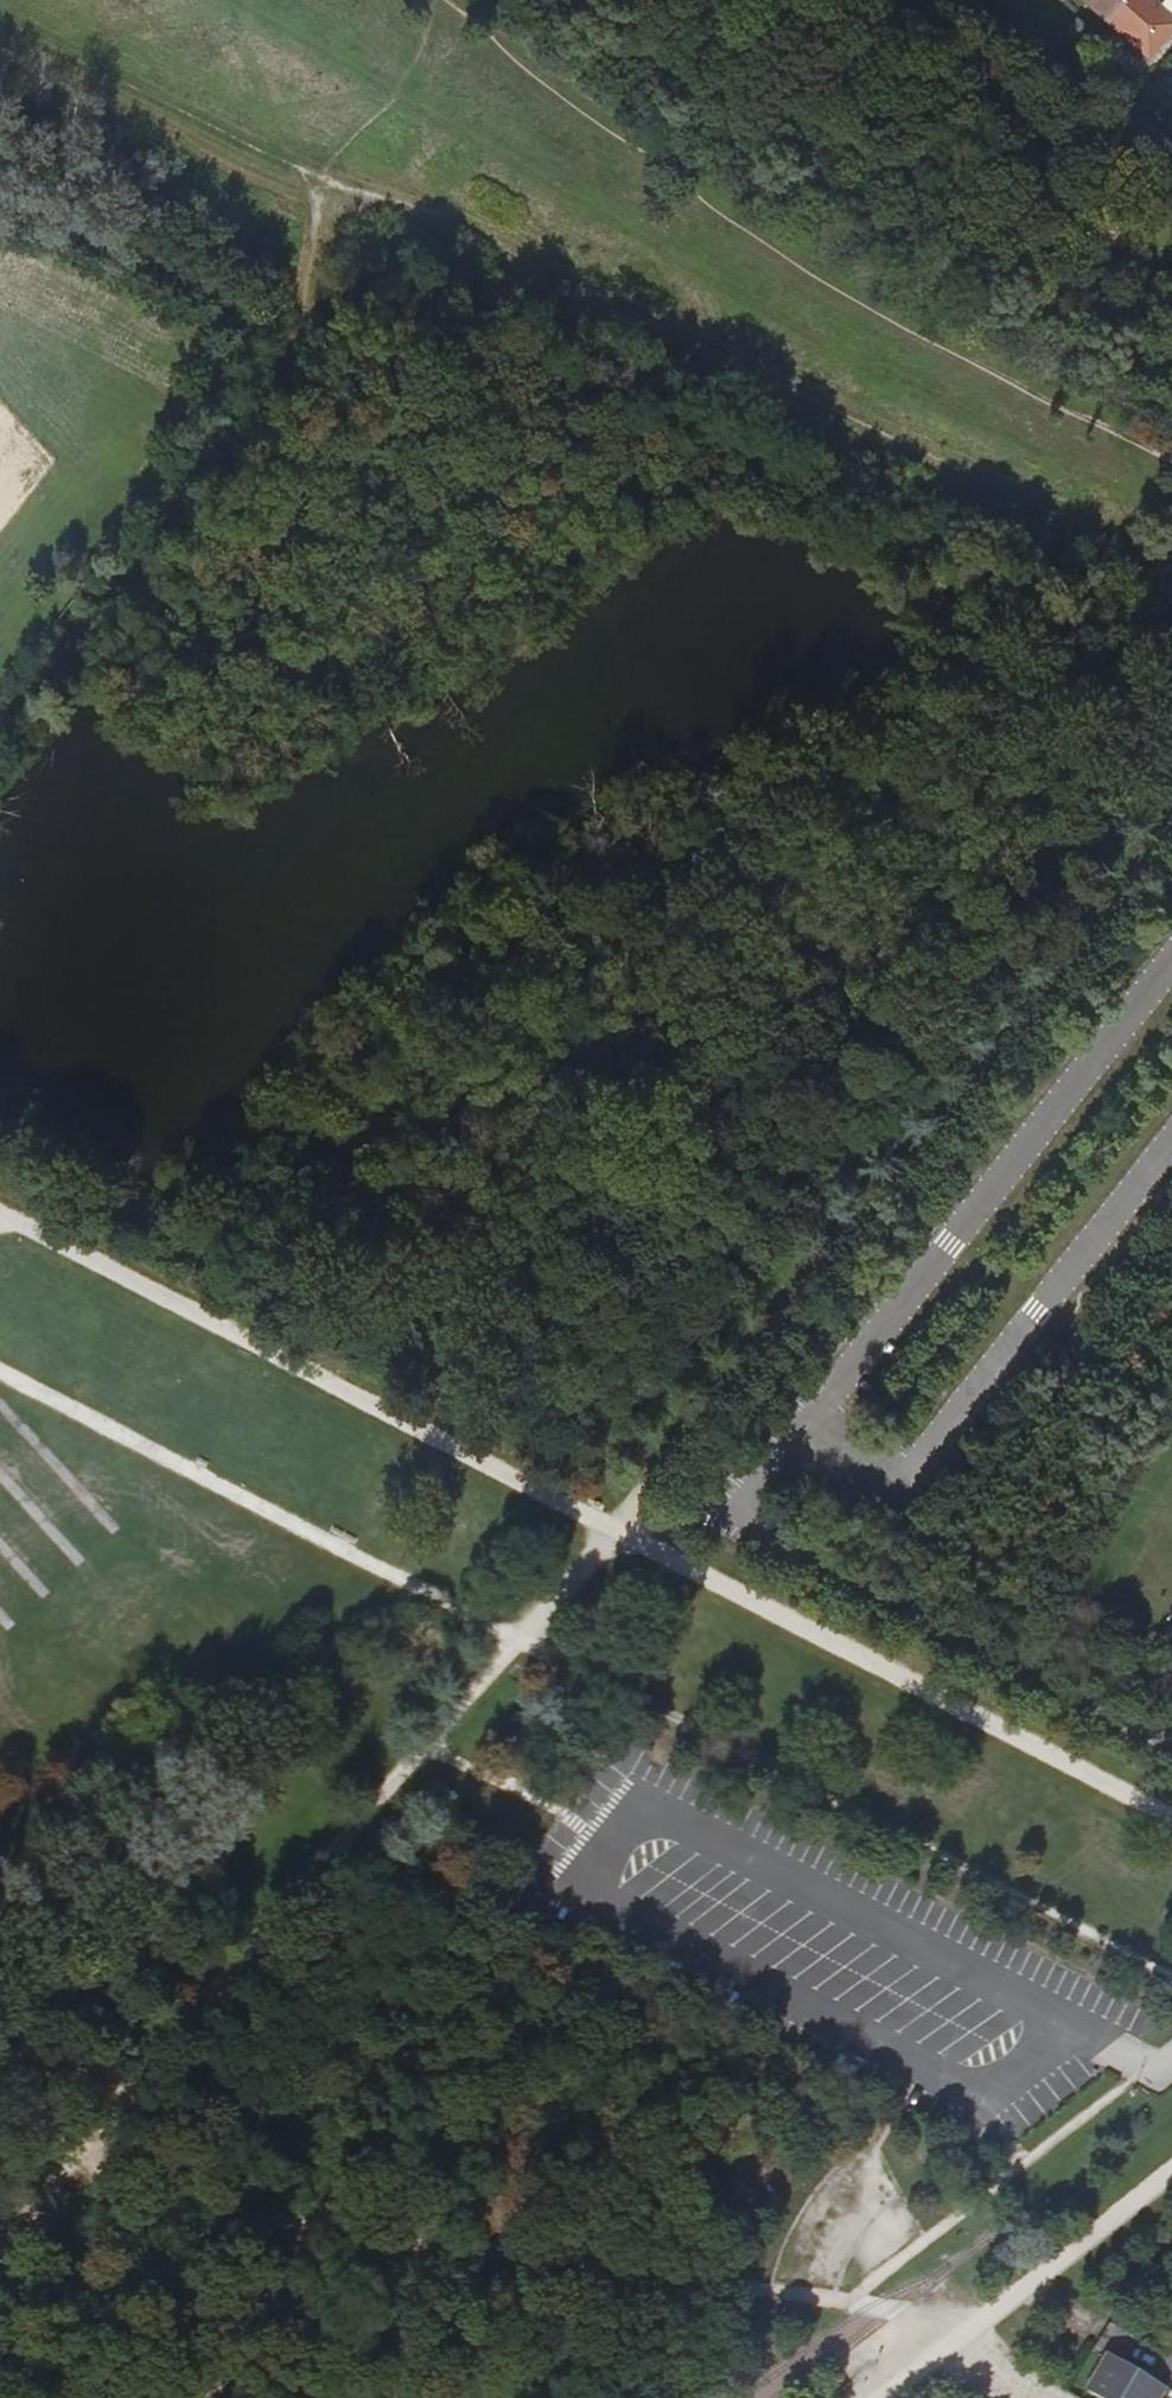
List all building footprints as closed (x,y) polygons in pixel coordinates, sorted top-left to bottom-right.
[(1100,31),(1127,0),(1066,0),(1100,31)] [(1100,31),(1143,69),(1171,37),(1171,35),(1171,34),(1171,33),(1171,2),(1170,0),(1155,0),(1146,9),(1136,0),(1127,0),(1100,31)] [(1069,26),(1057,39),(1065,47),(1078,33),(1069,26)] [(1128,2370),(1134,2362),(1122,2354),(1099,2387),(1108,2393),(1105,2397),(1167,2397),(1128,2370)] [(1134,2362),(1128,2370),(1167,2397),(1170,2397),(1171,2396),(1171,2390),(1134,2362)]
